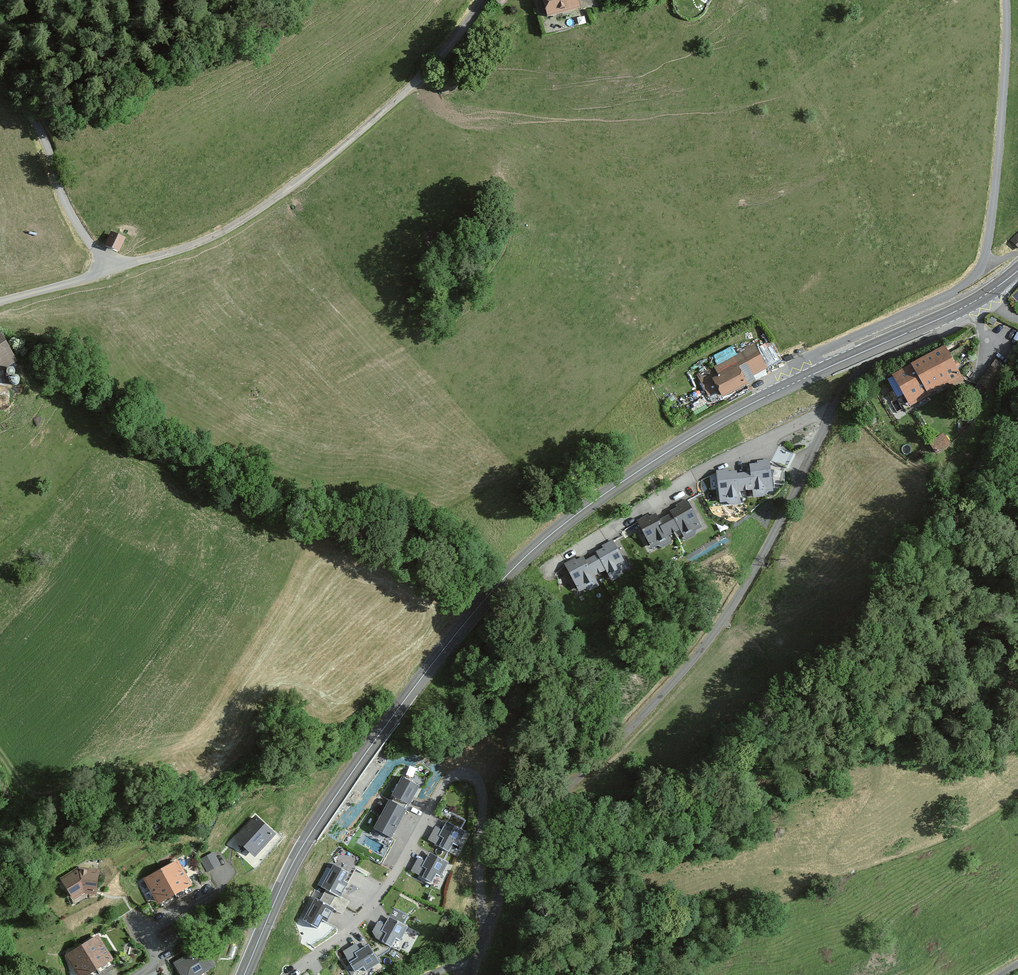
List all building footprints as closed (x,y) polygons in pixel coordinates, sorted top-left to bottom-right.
[(541,18),(590,7),(588,0),(537,0),(541,18)] [(1010,241),(1017,249),(1017,232),(1010,241)] [(125,241),(111,234),(104,249),(118,256),(125,241)] [(14,365),(0,341),(0,374),(14,365)] [(713,372),(700,378),(708,398),(715,395),(720,400),(754,383),(752,378),(768,370),(755,345),(714,366),(713,372)] [(934,347),(884,377),(903,408),(952,378),(934,347)] [(934,439),(920,446),(926,457),(939,450),(934,439)] [(751,472),(715,474),(717,503),(739,501),(738,493),(749,492),(748,497),(763,496),(762,492),(770,491),(767,461),(751,462),(751,472)] [(677,508),(671,511),(672,513),(658,520),(655,515),(649,518),(648,517),(639,521),(652,546),(659,542),(661,546),(669,542),(665,534),(680,527),(686,539),(695,534),(693,531),(701,527),(687,500),(676,505),(677,508)] [(597,552),(598,555),(585,562),(583,558),(575,562),(573,560),(565,564),(581,594),(597,585),(592,576),(606,568),(612,580),(630,571),(614,539),(602,545),(604,548),(597,552)] [(418,786),(404,778),(395,796),(409,803),(418,786)] [(405,809),(390,801),(375,828),(390,836),(405,809)] [(256,817),(237,838),(254,854),(274,833),(256,817)] [(463,832),(446,823),(440,835),(445,838),(440,846),(447,850),(452,841),(457,844),(463,832)] [(214,850),(200,858),(207,871),(221,864),(214,850)] [(446,863),(429,855),(423,867),(428,869),(424,878),(431,881),(435,873),(441,875),(446,863)] [(176,862),(145,879),(158,902),(189,885),(176,862)] [(346,873),(334,866),(322,887),(339,896),(347,883),(342,881),(346,873)] [(95,892),(97,870),(78,868),(62,878),(73,897),(84,890),(95,892)] [(326,920),(333,909),(316,899),(304,920),(316,926),(321,917),(326,920)] [(406,926),(389,918),(383,930),(388,932),(384,941),(391,944),(395,936),(400,938),(406,926)] [(71,958),(82,974),(105,974),(123,963),(105,936),(71,958)] [(177,963),(185,974),(210,974),(221,968),(206,945),(177,963)] [(378,962),(368,946),(356,953),(359,958),(351,962),(355,969),(363,964),(366,969),(378,962)]
